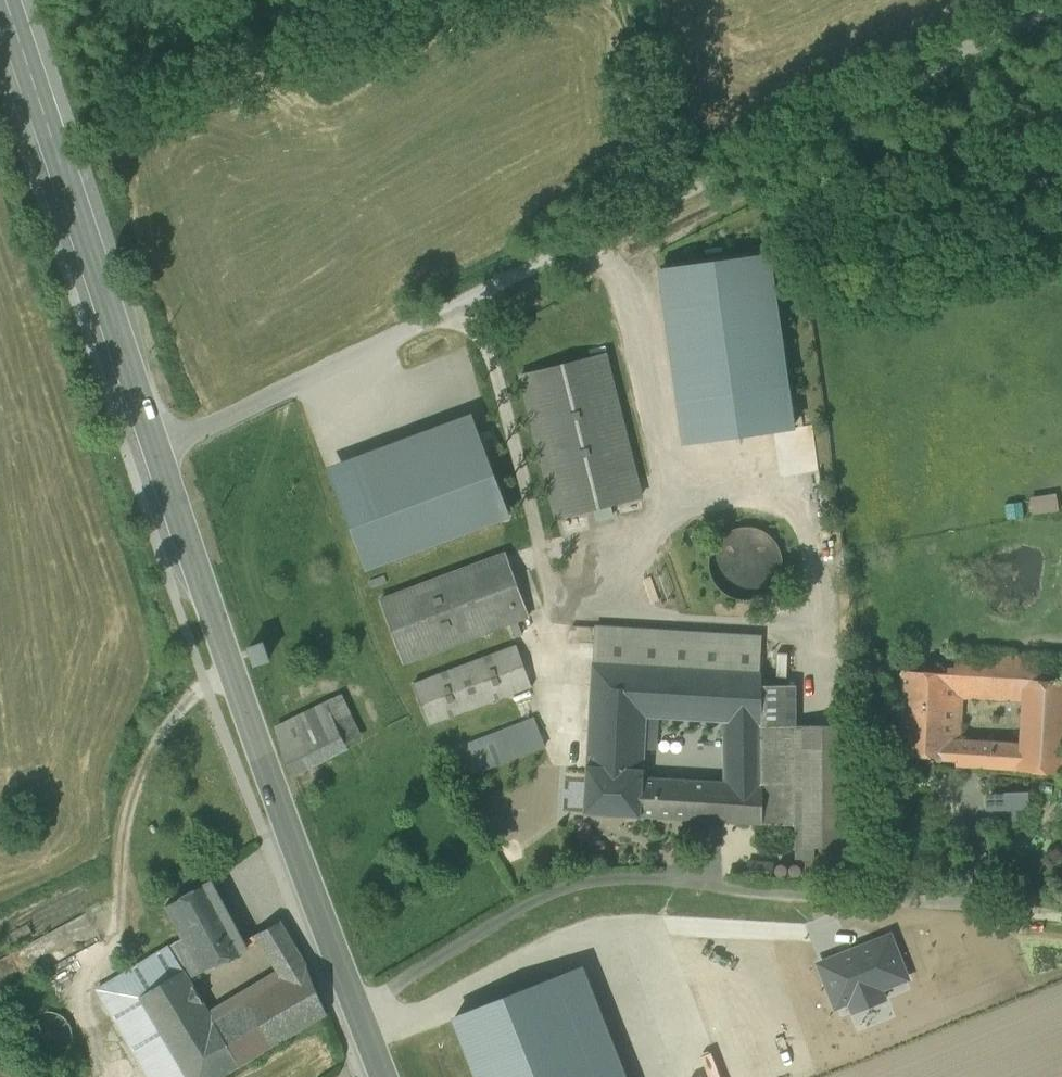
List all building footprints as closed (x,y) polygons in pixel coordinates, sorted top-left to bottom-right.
[(661,270),(769,255),(768,249),(660,265),(661,270)] [(769,255),(661,270),(685,443),(793,428),(769,255)] [(522,376),(558,519),(596,509),(610,506),(642,498),(635,471),(606,355),(522,376)] [(336,487),(478,433),(471,413),(329,467),(336,487)] [(478,433),(336,487),(367,568),(509,515),(478,433)] [(1058,494),(1030,498),(1033,516),(1060,512),(1058,494)] [(1025,518),(1024,502),(1006,504),(1007,520),(1025,518)] [(610,506),(596,509),(599,520),(613,516),(610,506)] [(710,557),(710,571),(716,584),(726,594),(739,599),(754,599),(767,593),(777,583),(782,570),(782,556),(776,543),(766,533),(753,528),(738,528),(725,534),(716,544),(710,557)] [(382,601),(405,663),(529,617),(506,554),(382,601)] [(595,627),(594,662),(651,665),(760,672),(762,637),(595,627)] [(250,647),(255,662),(268,657),(263,642),(250,647)] [(414,684),(430,726),(533,687),(517,645),(414,684)] [(1006,701),(1007,679),(1009,656),(954,653),(953,675),(991,677),(990,700),(1006,701)] [(1009,656),(1007,679),(1023,680),(1061,682),(1061,659),(1009,656)] [(645,749),(648,716),(651,665),(594,662),(588,766),(643,770),(645,749)] [(760,672),(651,665),(648,716),(660,717),(724,721),(762,724),(762,685),(762,672),(760,672)] [(952,698),(953,675),(904,672),(902,704),(926,705),(925,728),(950,729),(952,698)] [(953,675),(952,698),(964,698),(990,700),(991,677),(953,675)] [(1007,679),(1006,701),(1021,701),(1023,680),(1007,679)] [(1023,680),(1021,701),(1019,745),(1018,770),(1061,773),(1061,682),(1023,680)] [(796,684),(762,685),(762,724),(796,725),(796,684)] [(337,697),(323,704),(334,724),(347,747),(360,740),(337,697)] [(964,698),(952,698),(950,729),(960,730),(962,730),(964,698)] [(275,731),(282,753),(334,724),(323,704),(275,731)] [(952,767),(957,767),(959,742),(960,730),(950,729),(925,728),(926,705),(902,704),(899,756),(952,759),(952,767)] [(648,716),(645,749),(657,750),(660,717),(648,716)] [(444,754),(454,781),(544,747),(534,720),(444,754)] [(725,821),(763,824),(762,724),(724,721),(724,782),(725,821)] [(347,747),(334,724),(282,753),(294,776),(347,747)] [(815,847),(814,857),(813,880),(868,882),(869,850),(851,849),(850,725),(796,725),(762,724),(763,824),(797,827),(797,847),(815,847)] [(963,767),(977,768),(979,743),(965,742),(963,767)] [(977,768),(1018,770),(1019,745),(979,743),(977,768)] [(584,813),(641,817),(643,777),(643,770),(588,766),(587,766),(584,813)] [(641,817),(709,820),(709,781),(643,777),(641,817)] [(709,820),(725,821),(724,782),(709,781),(709,820)] [(1029,792),(986,793),(987,811),(989,810),(1018,810),(1030,809),(1029,792)] [(1018,822),(1018,810),(989,810),(989,822),(1018,822)] [(801,879),(813,880),(814,857),(802,856),(801,879)] [(776,865),(754,864),(753,877),(775,878),(776,865)] [(781,876),(784,876),(786,874),(788,872),(788,869),(787,866),(784,864),(781,864),(779,866),(777,868),(777,871),(778,874),(781,876)] [(197,930),(215,965),(248,947),(212,880),(166,905),(176,925),(183,938),(197,930)] [(280,970),(284,978),(307,964),(281,921),(258,933),(280,970)] [(183,938),(169,946),(182,971),(184,970),(189,979),(215,965),(197,930),(183,938)] [(890,938),(821,965),(837,1005),(851,1000),(855,1012),(884,1000),(879,988),(906,978),(890,938)] [(140,995),(182,971),(169,946),(126,972),(140,995)] [(144,957),(142,952),(136,951),(132,956),(134,962),(140,962),(144,957)] [(327,1013),(307,964),(284,978),(230,1011),(256,1055),(327,1013)] [(556,977),(595,1076),(627,1076),(584,967),(556,977)] [(189,979),(184,970),(182,971),(140,995),(169,1044),(188,1076),(221,1076),(241,1065),(214,1020),(210,1013),(189,979)] [(280,970),(224,1004),(229,1011),(230,1011),(284,978),(280,970)] [(141,1061),(169,1044),(140,995),(126,972),(98,988),(141,1061)] [(556,977),(455,1018),(478,1076),(595,1076),(556,977)] [(210,1013),(214,1020),(229,1011),(224,1004),(210,1013)] [(46,1060),(52,1060),(58,1059),(63,1056),(68,1051),(71,1046),(73,1040),(74,1034),(73,1028),(70,1022),(66,1017),(61,1013),(55,1011),(49,1010),(43,1011),(37,1013),(32,1017),(28,1022),(25,1028),(24,1034),(24,1040),(26,1046),(29,1051),(34,1056),(39,1059),(46,1060)] [(230,1011),(229,1011),(214,1020),(241,1065),(256,1055),(230,1011)] [(141,1061),(150,1076),(188,1076),(169,1044),(141,1061)]
